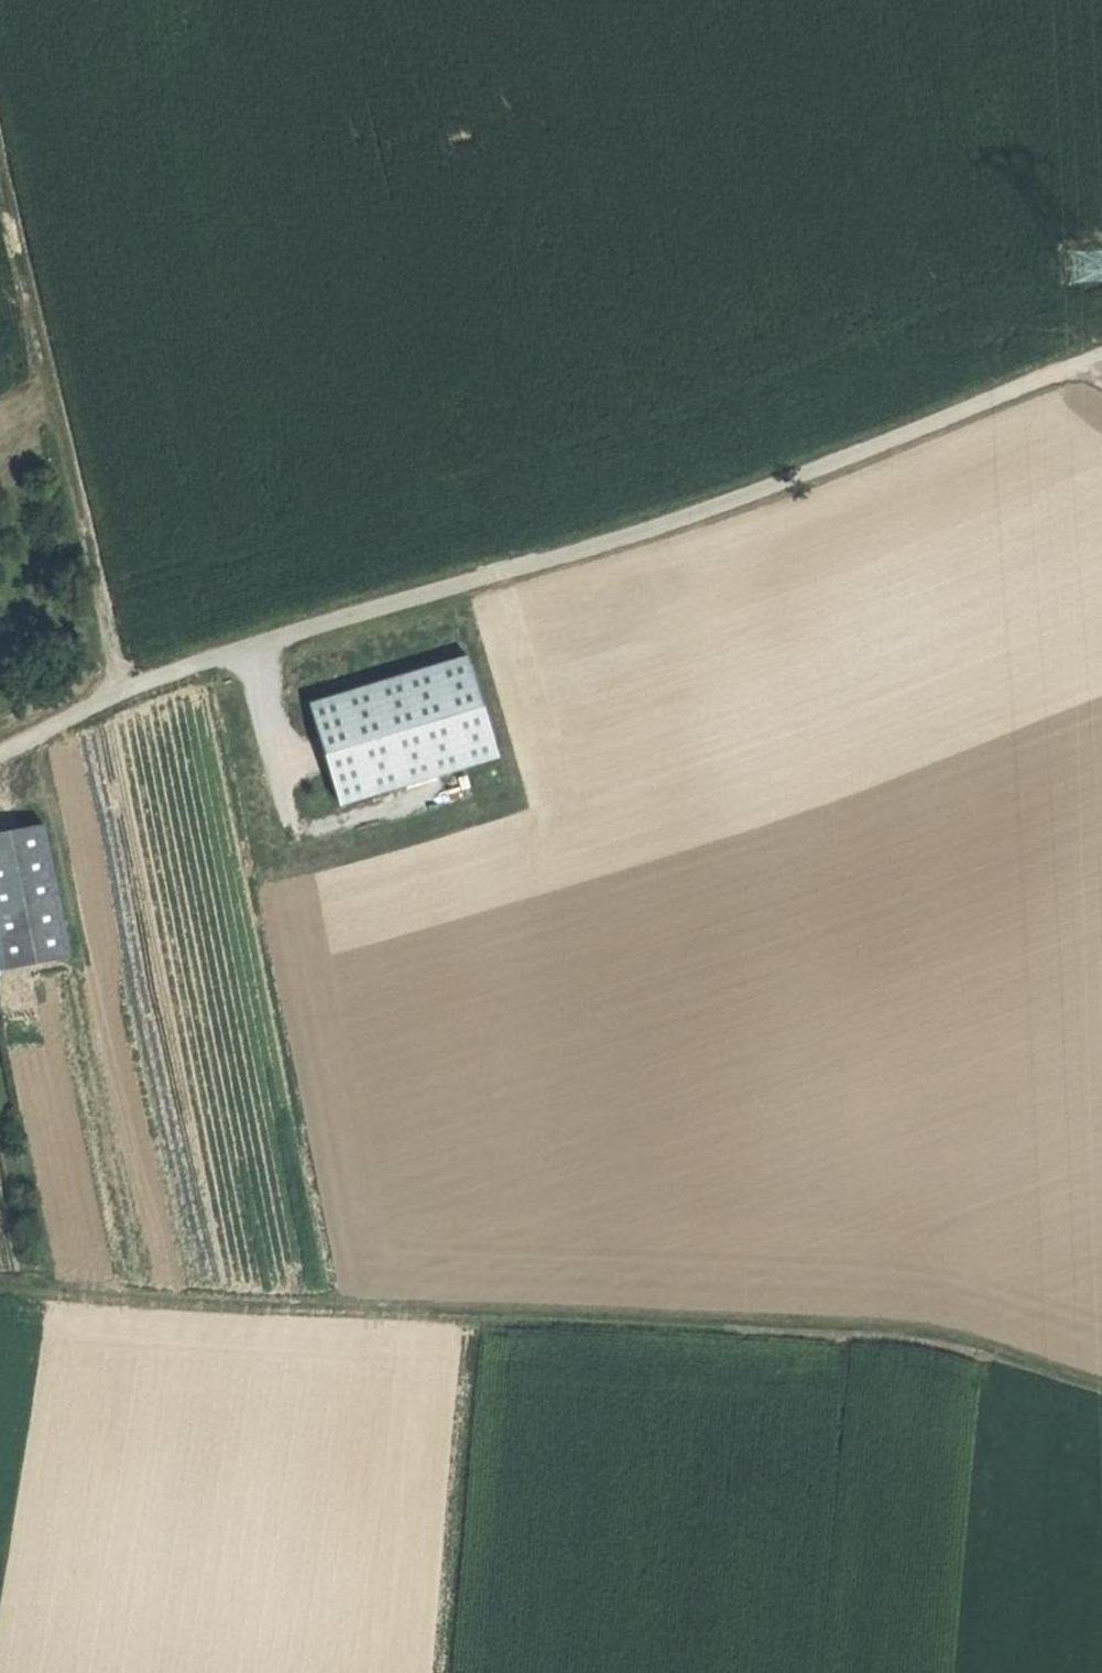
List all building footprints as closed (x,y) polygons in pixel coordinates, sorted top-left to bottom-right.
[(312,700),(341,801),(498,755),(469,655),(312,700)] [(65,952),(39,825),(0,833),(0,966),(65,952)]
